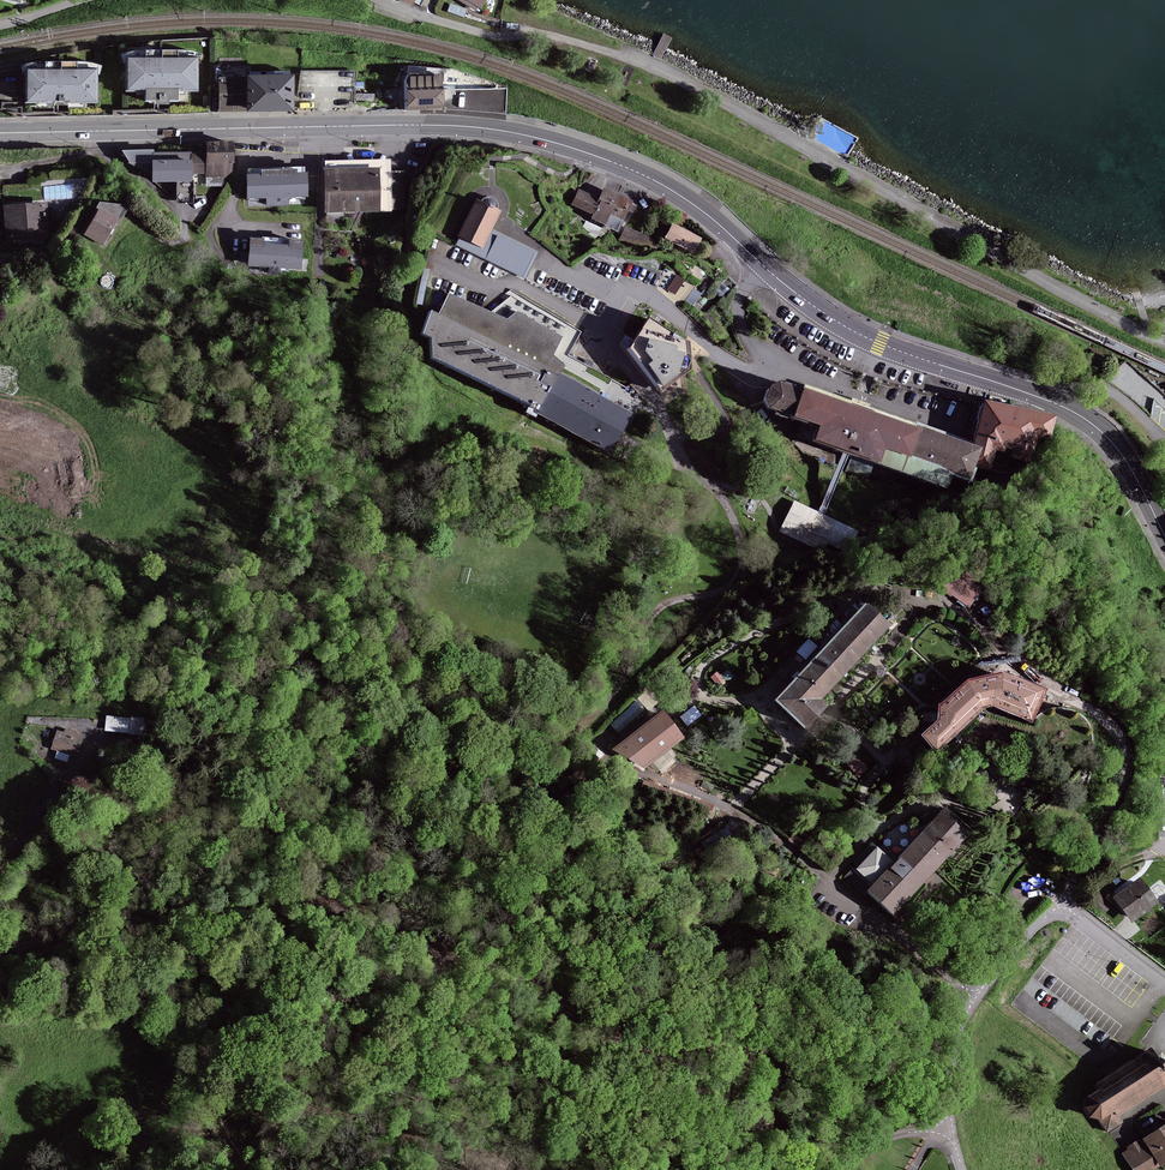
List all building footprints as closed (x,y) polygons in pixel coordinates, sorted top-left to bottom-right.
[(197,61),(128,60),(128,88),(197,89),(197,61)] [(95,71),(29,71),(29,101),(95,101),(95,71)] [(407,108),(444,106),(443,89),(442,75),(405,76),(406,91),(407,108)] [(292,109),(292,76),(249,77),(250,110),(292,109)] [(221,77),(221,110),(250,110),(249,77),(236,77),(221,77)] [(234,143),(207,143),(207,155),(191,155),(191,173),(208,173),(208,176),(232,176),(232,162),(234,162),(234,143)] [(191,180),(191,173),(191,155),(191,153),(153,153),(154,181),(191,180)] [(390,160),(325,162),(325,170),(326,200),(326,211),(380,209),(392,209),(390,160)] [(248,175),(249,197),(267,197),(267,205),(287,204),(287,196),(308,196),(307,174),(303,174),(303,168),(250,169),(250,175),(248,175)] [(591,219),(605,225),(619,195),(605,189),(600,199),(579,190),(573,204),(593,214),(591,219)] [(628,221),(635,206),(631,204),(632,201),(619,195),(605,225),(618,231),(624,220),(628,221)] [(524,278),(537,252),(490,230),(500,211),(476,199),(458,236),(460,237),(456,244),(524,278)] [(45,205),(7,207),(8,237),(47,235),(45,205)] [(117,219),(100,209),(86,234),(103,244),(117,219)] [(701,239),(674,224),(667,237),(694,252),(701,239)] [(658,242),(627,228),(622,239),(653,253),(658,242)] [(300,268),(303,243),(253,239),(250,264),(300,268)] [(689,284),(678,276),(669,289),(680,297),(689,284)] [(729,291),(722,284),(715,291),(722,298),(729,291)] [(424,332),(432,336),(435,355),(527,402),(530,403),(541,408),(538,413),(611,450),(630,411),(558,375),(563,364),(550,358),(561,336),(516,314),(511,324),(451,294),(440,315),(434,312),(424,332)] [(685,340),(649,319),(628,349),(661,391),(692,369),(685,340)] [(879,464),(946,489),(952,473),(970,479),(975,465),(987,470),(991,452),(999,454),(1001,448),(1011,451),(1010,454),(1040,462),(1054,418),(986,400),(975,445),(923,426),(921,430),(859,407),(806,387),(805,390),(780,381),(776,383),(772,386),(769,392),(766,398),(768,403),(770,407),(795,417),(821,426),(816,440),(844,450),(818,512),(796,502),(782,530),(842,557),(855,531),(822,516),(849,453),(879,464)] [(947,564),(934,582),(962,604),(976,586),(947,564)] [(820,698),(889,625),(868,605),(780,698),(807,724),(826,704),(820,698)] [(797,647),(804,654),(816,642),(809,635),(797,647)] [(1003,674),(969,681),(941,705),(941,720),(923,735),(937,751),(985,708),(993,706),(1032,720),(1046,689),(1003,674)] [(664,711),(614,749),(643,769),(684,738),(664,711)] [(133,720),(108,717),(106,730),(142,734),(144,719),(133,718),(133,720)] [(80,756),(86,736),(67,730),(65,734),(58,732),(53,748),(80,756)] [(858,776),(866,769),(852,754),(844,761),(858,776)] [(876,849),(857,869),(875,885),(870,891),(894,913),(968,830),(946,809),(895,865),(876,849)] [(1133,920),(1158,901),(1141,879),(1116,898),(1133,920)] [(1086,1103),(1084,1108),(1087,1113),(1090,1117),(1095,1118),(1101,1119),(1108,1131),(1121,1122),(1117,1116),(1164,1085),(1164,1057),(1162,1052),(1156,1056),(1155,1054),(1151,1049),(1094,1085),(1098,1091),(1093,1093),(1087,1097),(1086,1103)] [(1134,1169),(1147,1169),(1159,1162),(1161,1165),(1164,1163),(1164,1126),(1145,1138),(1128,1148),(1129,1151),(1124,1154),(1134,1169)]
